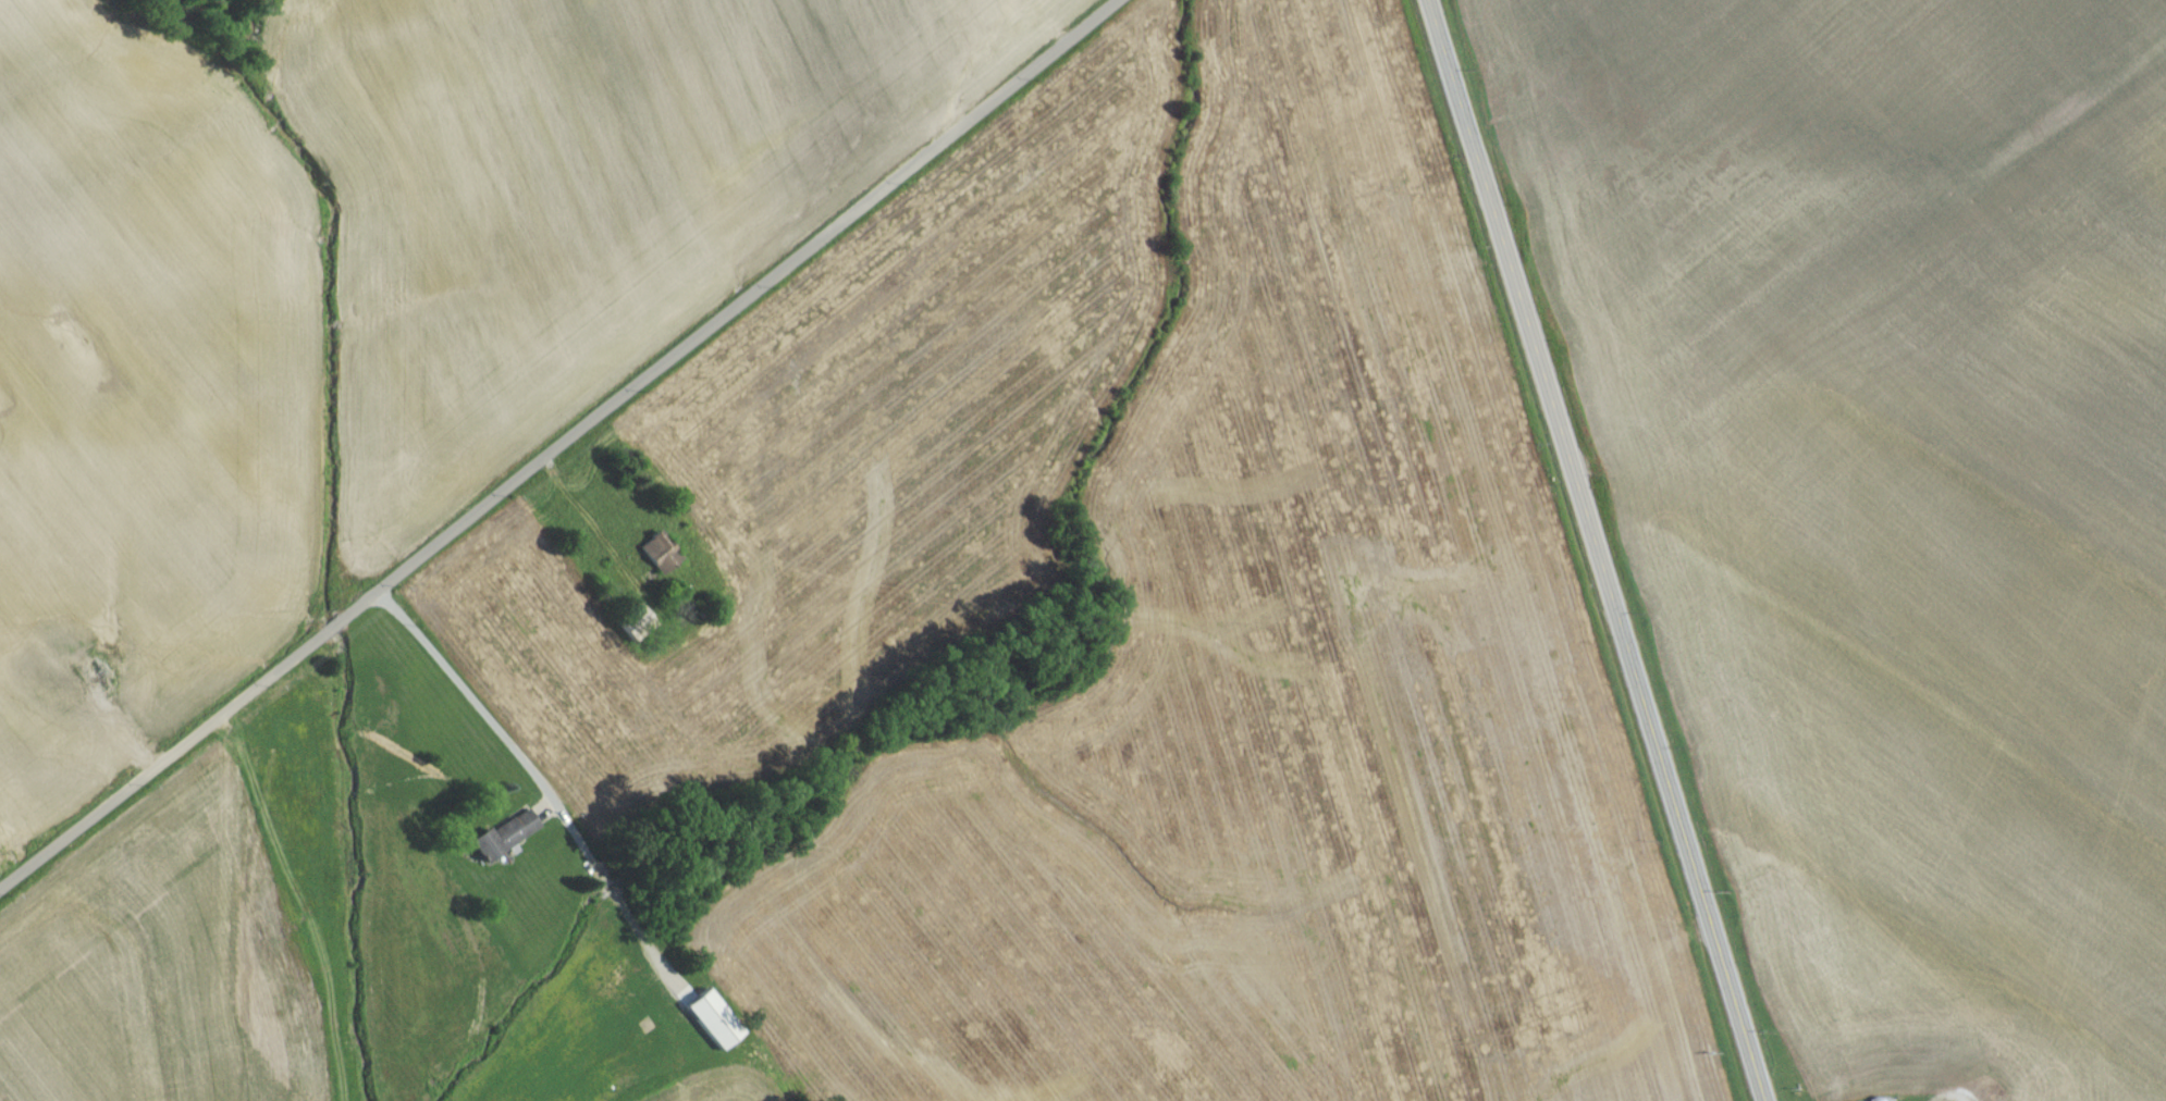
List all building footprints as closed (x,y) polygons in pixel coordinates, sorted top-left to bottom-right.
[(636,554),(659,583),(681,566),(658,537),(636,554)] [(634,645),(647,620),(630,611),(617,636),(634,645)] [(45,654),(31,654),(31,669),(45,669),(45,654)] [(57,685),(57,670),(43,670),(43,684),(57,685)] [(539,836),(524,813),(468,847),(482,871),(539,836)] [(720,1057),(742,1039),(705,994),(683,1012),(720,1057)]
